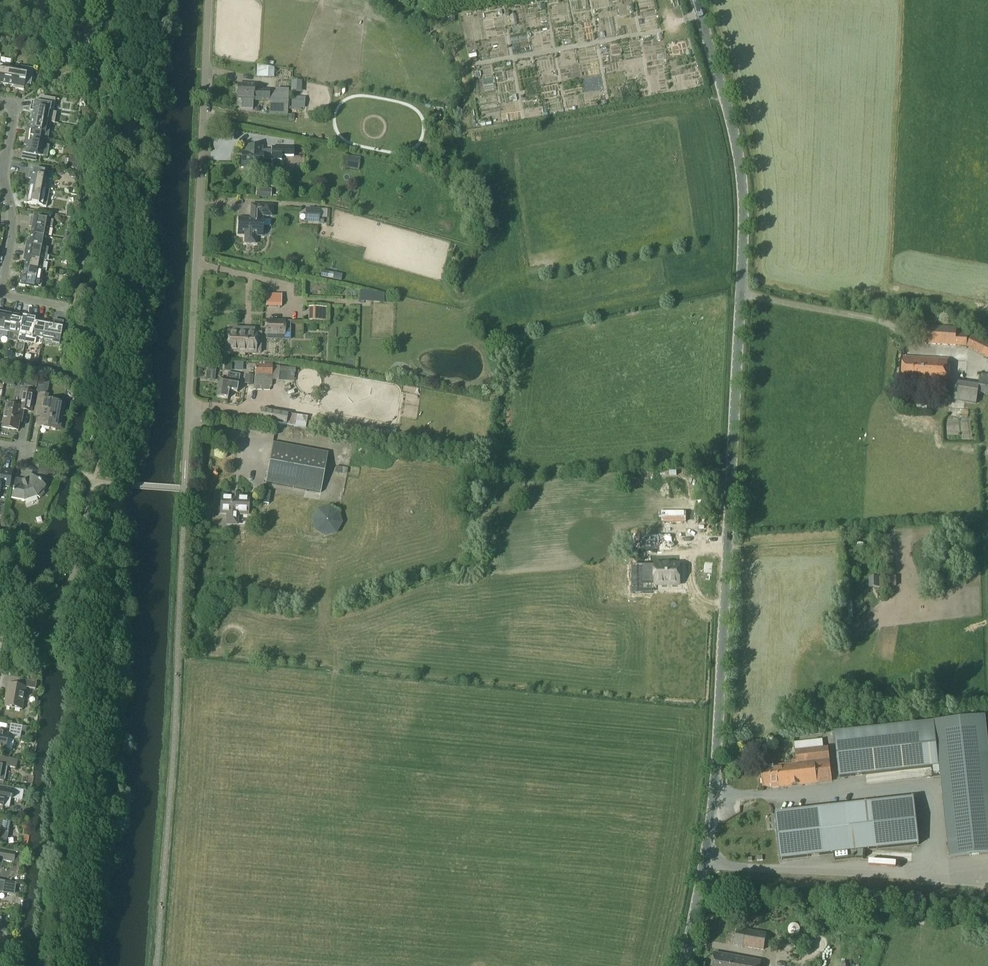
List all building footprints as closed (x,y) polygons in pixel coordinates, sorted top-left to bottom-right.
[(641,15),(637,14),(637,17),(655,20),(656,12),(648,11),(649,2),(642,1),(641,15)] [(465,13),(467,30),(474,29),(474,34),(483,33),(480,11),(465,13)] [(490,22),(492,37),(502,35),(499,20),(490,22)] [(641,47),(648,94),(699,86),(696,69),(691,70),(688,54),(652,60),(649,45),(641,47)] [(7,86),(10,68),(0,66),(0,84),(7,86)] [(31,86),(32,80),(34,80),(35,73),(33,73),(34,70),(21,68),(20,70),(10,68),(7,86),(17,88),(17,90),(24,91),(25,85),(31,86)] [(254,101),(255,91),(255,86),(237,86),(237,100),(241,100),(241,109),(244,112),(250,112),(253,109),(253,101),(254,101)] [(270,93),(269,101),(269,103),(270,103),(287,104),(288,104),(289,90),(275,90),(275,93),(270,93)] [(270,93),(270,91),(255,91),(254,101),(269,101),(270,93)] [(32,102),(31,109),(32,110),(33,110),(31,120),(34,120),(49,123),(55,124),(56,114),(53,113),(55,100),(41,97),(40,104),(34,103),(32,102)] [(287,116),(287,104),(270,103),(270,115),(287,116)] [(29,130),(28,130),(27,130),(26,137),(48,141),(49,134),(47,133),(49,123),(34,120),(31,120),(29,130)] [(50,147),(47,146),(48,141),(26,137),(24,143),(25,143),(27,143),(25,154),(34,156),(43,157),(48,158),(50,147)] [(294,158),(310,159),(311,146),(295,145),(294,158)] [(262,147),(246,147),(246,154),(242,154),(241,169),(252,169),(252,174),(260,174),(261,169),(263,169),(263,160),(281,161),(281,157),(292,157),(292,149),(271,148),(271,151),(262,151),(262,147)] [(360,159),(350,157),(348,168),(358,170),(360,159)] [(67,168),(77,169),(79,159),(69,158),(67,168)] [(30,169),(29,177),(30,177),(31,177),(29,187),(34,188),(47,190),(49,180),(51,181),(53,173),(34,170),(30,169)] [(25,197),(24,204),(34,206),(37,206),(46,208),(50,191),(47,190),(34,188),(29,187),(28,197),(26,197),(25,197)] [(271,190),(256,189),(256,197),(270,198),(271,190)] [(239,219),(238,236),(245,236),(245,244),(255,245),(256,237),(263,237),(263,221),(261,220),(261,217),(272,217),(273,207),(252,206),(251,220),(239,219)] [(320,210),(306,209),(305,224),(319,224),(320,219),(320,218),(320,210)] [(34,218),(31,218),(30,225),(31,225),(32,225),(30,235),(34,236),(48,239),(50,228),(52,229),(53,222),(34,218)] [(65,232),(63,240),(70,241),(72,234),(65,232)] [(27,245),(26,245),(25,252),(34,253),(47,256),(48,249),(46,249),(48,239),(34,236),(30,235),(28,245),(27,245)] [(24,258),(26,259),(24,269),(34,270),(42,272),(44,262),(46,262),(47,256),(34,253),(25,252),(24,258)] [(19,286),(34,288),(41,290),(42,283),(40,282),(42,272),(34,270),(24,269),(22,279),(20,279),(19,286)] [(334,273),(333,280),(341,281),(342,275),(334,273)] [(372,293),(372,302),(384,302),(384,293),(372,293)] [(267,295),(266,306),(281,307),(282,296),(267,295)] [(2,314),(3,312),(3,311),(0,311),(0,332),(9,333),(12,316),(2,314)] [(22,317),(12,316),(9,333),(19,335),(19,337),(18,342),(25,343),(30,316),(23,315),(23,316),(22,317)] [(36,343),(37,338),(43,339),(46,322),(36,320),(36,318),(34,317),(30,316),(25,343),(34,345),(36,343)] [(56,324),(46,322),(43,339),(53,341),(52,344),(59,345),(64,323),(56,321),(56,324)] [(290,323),(285,323),(266,322),(266,335),(266,341),(290,342),(290,323)] [(917,346),(967,349),(968,334),(956,333),(957,329),(918,327),(917,346)] [(229,333),(228,352),(261,354),(262,334),(254,334),(254,330),(242,329),(242,333),(229,333)] [(974,333),(966,350),(987,360),(987,339),(974,333)] [(902,359),(901,384),(949,386),(949,361),(902,359)] [(207,363),(207,371),(216,372),(216,363),(207,363)] [(235,363),(235,371),(243,372),(243,363),(235,363)] [(255,386),(254,390),(270,391),(270,386),(272,386),(273,366),(255,366),(255,386)] [(207,371),(206,379),(215,380),(216,372),(207,371)] [(220,380),(220,379),(217,398),(228,400),(229,392),(237,393),(239,383),(240,376),(228,374),(227,381),(220,380)] [(246,375),(245,384),(252,385),(254,377),(246,375)] [(978,395),(987,396),(987,378),(981,377),(978,395)] [(976,405),(979,386),(955,382),(952,401),(976,405)] [(2,428),(2,429),(10,430),(18,431),(20,418),(22,418),(23,411),(31,413),(34,395),(34,394),(22,392),(19,408),(6,406),(3,421),(1,428),(2,428)] [(400,414),(415,415),(416,393),(401,393),(400,414)] [(39,427),(57,430),(60,414),(62,415),(64,405),(44,401),(45,396),(38,395),(36,408),(43,409),(41,418),(39,427)] [(262,409),(260,422),(305,430),(307,417),(262,409)] [(273,444),(266,483),(321,494),(328,454),(273,444)] [(12,500),(25,502),(37,498),(40,499),(44,494),(42,491),(46,488),(43,485),(51,476),(55,477),(56,469),(39,466),(38,474),(35,478),(30,474),(25,480),(26,481),(23,482),(22,481),(15,479),(12,500)] [(2,470),(0,479),(0,489),(1,486),(9,488),(12,472),(2,470)] [(222,497),(221,514),(227,515),(227,525),(237,525),(238,515),(248,516),(249,498),(222,497)] [(690,522),(665,522),(665,536),(690,537),(690,522)] [(624,549),(625,537),(618,536),(616,549),(624,549)] [(626,548),(639,549),(639,539),(627,539),(626,548)] [(671,565),(664,565),(664,564),(655,564),(655,567),(643,567),(643,584),(655,584),(655,586),(680,585),(680,564),(671,564),(671,565)] [(8,685),(4,708),(22,711),(26,688),(34,690),(36,690),(37,683),(34,682),(20,680),(19,687),(8,685)] [(835,735),(840,779),(930,768),(931,781),(942,780),(950,858),(987,854),(987,740),(986,718),(835,735)] [(9,735),(0,733),(0,750),(6,751),(9,739),(20,741),(23,727),(11,725),(9,735)] [(796,751),(823,748),(822,740),(794,744),(796,751)] [(771,789),(832,782),(829,749),(796,752),(797,760),(792,761),(792,765),(760,769),(762,787),(771,786),(771,789)] [(4,783),(7,768),(16,769),(18,761),(0,758),(0,782),(4,783)] [(11,798),(12,799),(22,801),(24,792),(14,790),(2,787),(0,787),(0,810),(2,810),(3,808),(9,809),(11,798)] [(775,814),(780,861),(834,855),(834,861),(855,859),(863,859),(864,851),(919,845),(914,799),(775,814)] [(5,845),(10,822),(0,821),(0,844),(5,845)] [(0,868),(2,867),(3,865),(3,862),(13,864),(15,853),(0,850),(0,868)] [(2,892),(13,894),(15,883),(0,881),(0,892),(2,892)] [(734,946),(764,951),(766,934),(737,930),(734,946)] [(714,954),(712,965),(760,965),(761,963),(714,954)]
